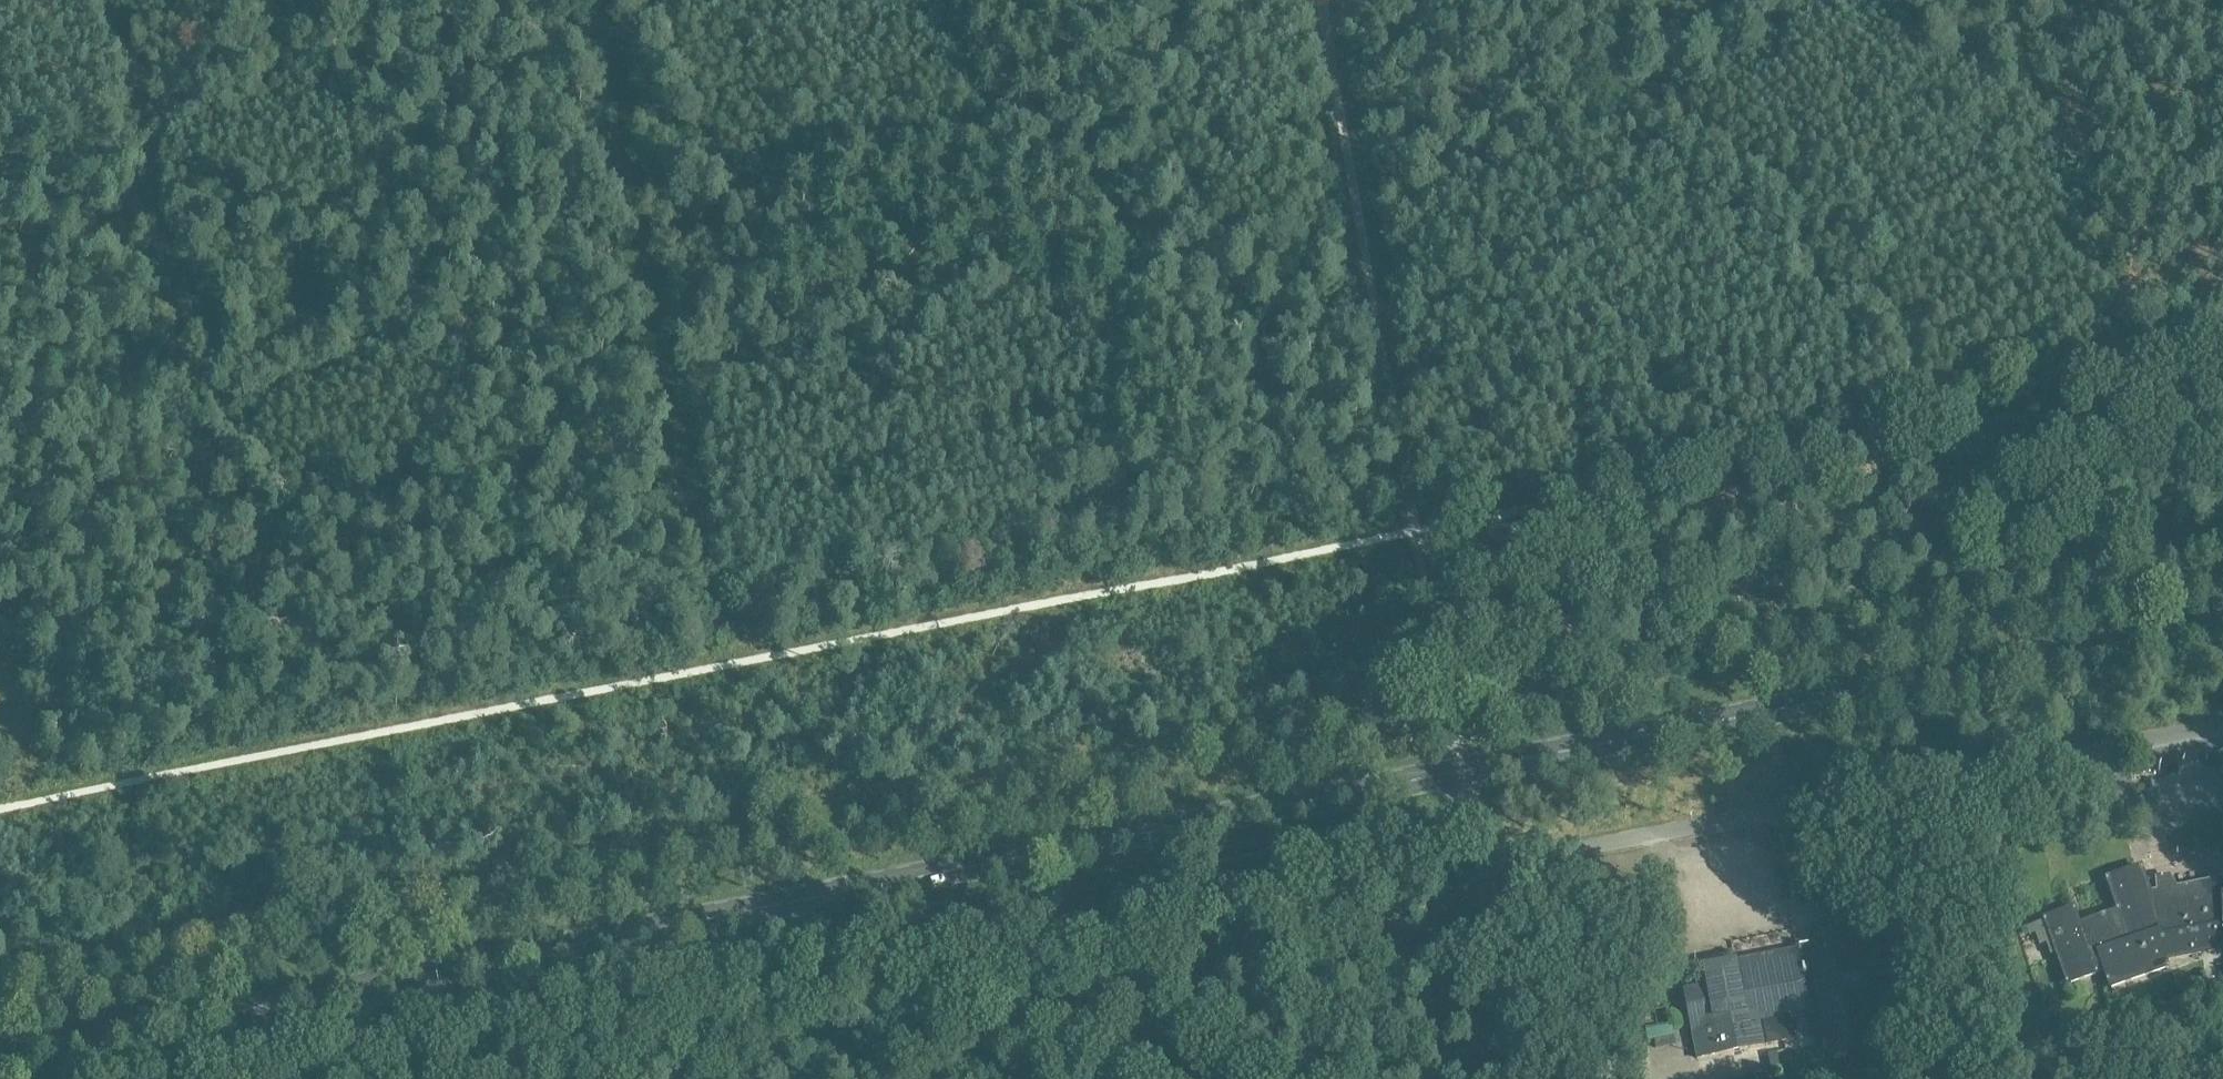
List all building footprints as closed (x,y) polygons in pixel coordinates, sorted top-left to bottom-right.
[(1917,799),(1908,801),(1909,807),(1918,806),(1917,799)] [(2044,920),(2067,984),(2096,974),(2092,964),(2101,963),(2110,987),(2166,968),(2164,960),(2222,949),(2222,882),(2175,891),(2167,879),(2156,880),(2156,896),(2150,897),(2140,868),(2106,880),(2117,911),(2077,925),(2072,910),(2044,920)] [(1706,986),(1681,990),(1688,1027),(1691,1027),(1692,1033),(1697,1060),(1718,1056),(1767,1046),(1767,1044),(1772,1044),(1793,1040),(1789,1020),(1808,1016),(1812,1036),(1823,1034),(1828,1060),(1852,1054),(1835,961),(1840,930),(1814,927),(1811,947),(1703,967),(1706,986)]
